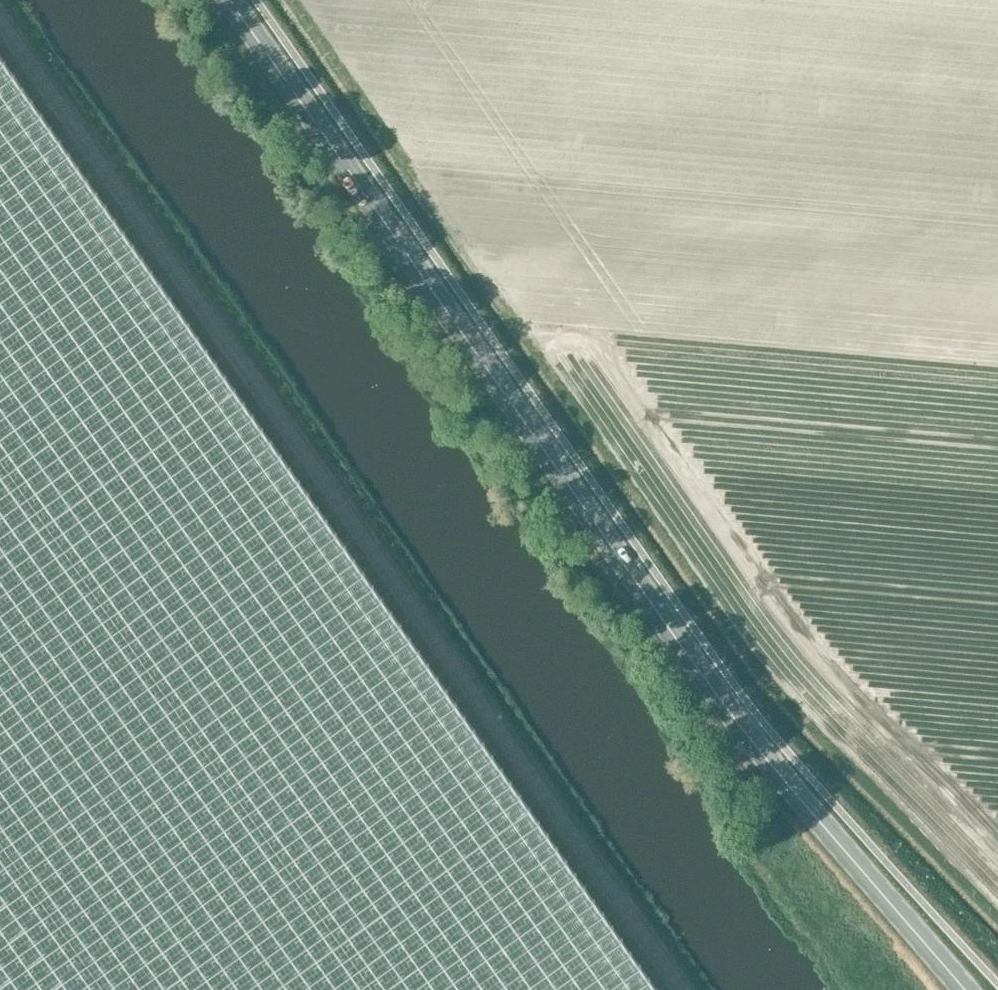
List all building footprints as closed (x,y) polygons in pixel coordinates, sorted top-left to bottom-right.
[(0,55),(0,989),(658,989),(0,55)]
